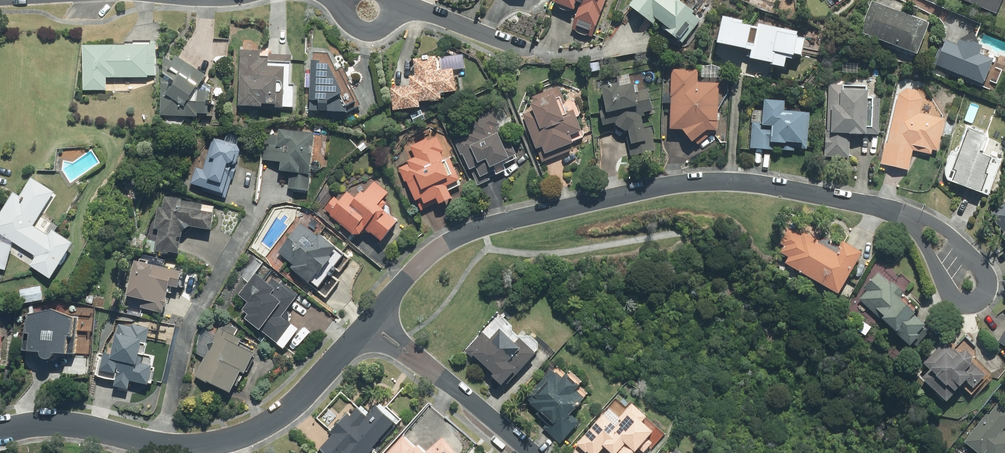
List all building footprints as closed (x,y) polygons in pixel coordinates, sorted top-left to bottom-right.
[(553,5),(577,13),(572,26),(594,34),(607,0),(555,0),(553,5)] [(626,6),(639,17),(650,27),(654,22),(682,45),(702,22),(677,0),(631,0),(626,6)] [(994,15),(1001,0),(957,0),(994,15)] [(927,25),(871,2),(858,35),(914,58),(927,25)] [(722,18),(715,47),(750,55),(748,62),(771,68),(770,69),(783,72),(785,62),(792,64),(793,58),(800,59),(804,43),(796,41),(797,37),(757,28),(757,31),(742,27),(743,23),(722,18)] [(961,45),(955,48),(942,43),(932,70),(981,88),(985,76),(986,76),(987,76),(988,75),(989,75),(990,74),(991,74),(991,73),(992,72),(993,71),(993,70),(993,69),(993,68),(993,67),(993,66),(993,65),(993,64),(993,63),(992,62),(991,61),(991,60),(990,60),(989,59),(980,44),(978,45),(971,34),(959,41),(961,45)] [(149,78),(156,78),(156,59),(149,59),(149,48),(83,48),(83,92),(107,92),(107,81),(149,81),(149,78)] [(259,52),(240,51),(237,110),(260,111),(260,108),(293,109),(294,85),(289,85),(290,65),(267,64),(267,62),(259,61),(259,52)] [(312,64),(311,64),(308,114),(346,115),(361,106),(341,65),(335,69),(328,55),(313,54),(312,64)] [(206,78),(178,59),(164,58),(159,117),(196,120),(196,117),(207,118),(209,94),(205,93),(206,78)] [(453,72),(441,73),(440,60),(410,62),(412,79),(408,79),(409,88),(391,90),(393,113),(419,110),(418,105),(441,103),(441,96),(455,94),(453,72)] [(843,61),(842,73),(856,74),(857,63),(843,61)] [(698,69),(671,67),(669,132),(682,133),(690,145),(706,134),(717,134),(719,84),(698,83),(698,69)] [(600,81),(601,88),(606,111),(599,112),(602,128),(616,125),(618,136),(628,134),(633,158),(657,153),(649,115),(654,115),(649,93),(635,96),(631,75),(600,81)] [(521,109),(524,115),(541,163),(551,159),(550,155),(574,146),(573,144),(584,141),(573,112),(568,114),(558,86),(531,96),(534,105),(521,109)] [(866,88),(827,87),(824,158),(848,159),(849,136),(877,137),(879,98),(866,98),(866,88)] [(897,93),(887,149),(883,148),(880,166),(887,167),(908,171),(911,151),(931,155),(932,150),(937,151),(943,118),(920,114),(922,100),(922,99),(922,98),(921,97),(921,96),(920,95),(919,94),(918,93),(917,92),(916,91),(915,91),(914,90),(913,90),(912,90),(911,89),(910,89),(909,89),(908,89),(907,89),(906,89),(905,89),(904,89),(903,89),(903,90),(902,90),(901,90),(900,91),(899,91),(899,92),(898,92),(897,93)] [(762,114),(752,114),(750,150),(793,152),(793,148),(806,149),(808,114),(783,113),(783,100),(763,99),(762,114)] [(517,161),(506,135),(503,136),(492,108),(464,119),(470,135),(453,141),(460,158),(463,157),(469,173),(471,172),(477,186),(488,182),(487,180),(506,173),(503,166),(517,161)] [(985,136),(965,128),(956,153),(952,152),(944,170),(944,171),(944,172),(944,173),(944,174),(944,175),(945,176),(945,177),(945,178),(946,178),(946,179),(946,180),(947,180),(947,181),(948,181),(948,182),(949,182),(949,183),(986,197),(1000,163),(978,154),(985,136)] [(265,132),(263,159),(279,166),(278,175),(288,176),(287,191),(308,193),(309,173),(315,174),(316,166),(310,166),(313,136),(265,132)] [(404,183),(406,182),(415,204),(417,203),(420,211),(437,205),(438,208),(450,203),(446,193),(461,187),(439,135),(410,147),(415,160),(397,167),(404,183)] [(199,170),(193,187),(227,198),(229,192),(224,190),(231,169),(233,168),(234,168),(235,167),(236,166),(237,165),(238,164),(239,162),(240,161),(240,160),(241,158),(241,157),(241,155),(241,154),(241,153),(241,151),(240,150),(239,148),(239,147),(238,146),(237,145),(236,144),(235,143),(233,142),(232,142),(231,141),(229,141),(228,140),(226,140),(225,140),(223,141),(222,141),(221,141),(219,142),(218,143),(217,144),(210,164),(208,163),(205,172),(199,170)] [(376,209),(388,194),(361,174),(344,197),(336,191),(322,209),(330,214),(328,217),(358,239),(364,231),(381,244),(396,224),(376,209)] [(41,214),(46,206),(49,208),(57,195),(30,179),(21,194),(15,191),(0,215),(0,236),(34,257),(28,268),(49,282),(72,245),(54,233),(59,225),(41,214)] [(986,216),(1004,242),(1004,203),(986,216)] [(181,235),(189,230),(211,232),(213,207),(183,204),(182,211),(156,208),(153,232),(156,232),(154,254),(178,257),(181,235)] [(788,259),(784,265),(836,296),(861,255),(841,243),(836,251),(792,224),(780,245),(782,246),(778,253),(788,259)] [(349,259),(320,235),(317,238),(302,226),(278,256),(291,267),(288,270),(308,286),(309,284),(327,298),(339,283),(330,276),(335,270),(338,273),(349,259)] [(0,243),(0,271),(6,273),(12,246),(0,243)] [(886,263),(878,272),(897,289),(899,287),(906,294),(913,287),(886,263)] [(163,316),(169,290),(178,292),(182,275),(131,264),(124,298),(116,297),(113,312),(141,318),(142,312),(163,316)] [(865,291),(857,300),(908,346),(912,342),(917,347),(928,336),(921,329),(924,326),(912,315),(913,314),(892,295),(897,289),(878,272),(863,289),(865,291)] [(273,277),(266,285),(256,276),(238,295),(248,304),(241,311),(246,317),(243,320),(259,335),(262,331),(281,350),(298,332),(287,321),(292,316),(286,310),(297,300),(273,277)] [(42,287),(19,289),(20,305),(43,303),(42,287)] [(94,309),(78,307),(76,332),(93,333),(94,309)] [(48,311),(25,318),(23,354),(27,354),(26,357),(39,358),(40,359),(40,360),(40,361),(41,362),(42,363),(43,363),(43,364),(44,364),(45,364),(46,364),(47,364),(48,364),(49,364),(49,363),(50,363),(51,362),(52,361),(52,360),(53,359),(65,360),(66,342),(71,342),(71,321),(48,311)] [(481,332),(463,352),(491,377),(489,378),(499,387),(513,372),(518,375),(541,349),(524,334),(519,339),(511,333),(515,328),(503,318),(486,337),(481,332)] [(871,328),(860,319),(853,328),(864,337),(871,328)] [(234,338),(238,331),(224,324),(196,382),(228,397),(240,372),(246,375),(255,356),(237,348),(241,341),(234,338)] [(150,332),(118,325),(111,357),(98,355),(93,377),(115,382),(114,388),(128,391),(129,384),(151,388),(155,369),(150,368),(153,357),(145,356),(150,332)] [(996,341),(1004,348),(1004,329),(996,341)] [(995,377),(975,358),(975,347),(965,337),(952,350),(943,341),(920,364),(928,371),(919,380),(944,404),(960,387),(972,400),(995,377)] [(560,378),(551,370),(529,394),(534,398),(528,404),(537,412),(534,416),(545,425),(542,428),(559,445),(579,424),(569,414),(583,400),(574,391),(578,388),(563,374),(560,378)] [(602,415),(575,446),(583,452),(635,452),(638,449),(643,452),(649,452),(665,435),(631,405),(627,409),(616,399),(602,415)] [(998,401),(963,443),(975,452),(1004,452),(1004,433),(1003,431),(1004,428),(1004,407),(998,401)] [(393,425),(375,408),(367,417),(357,408),(351,414),(348,411),(328,433),(331,436),(318,451),(321,452),(370,452),(373,449),(372,448),(393,425)] [(405,438),(391,452),(420,452),(405,438)] [(441,439),(426,452),(454,452),(441,439)]
